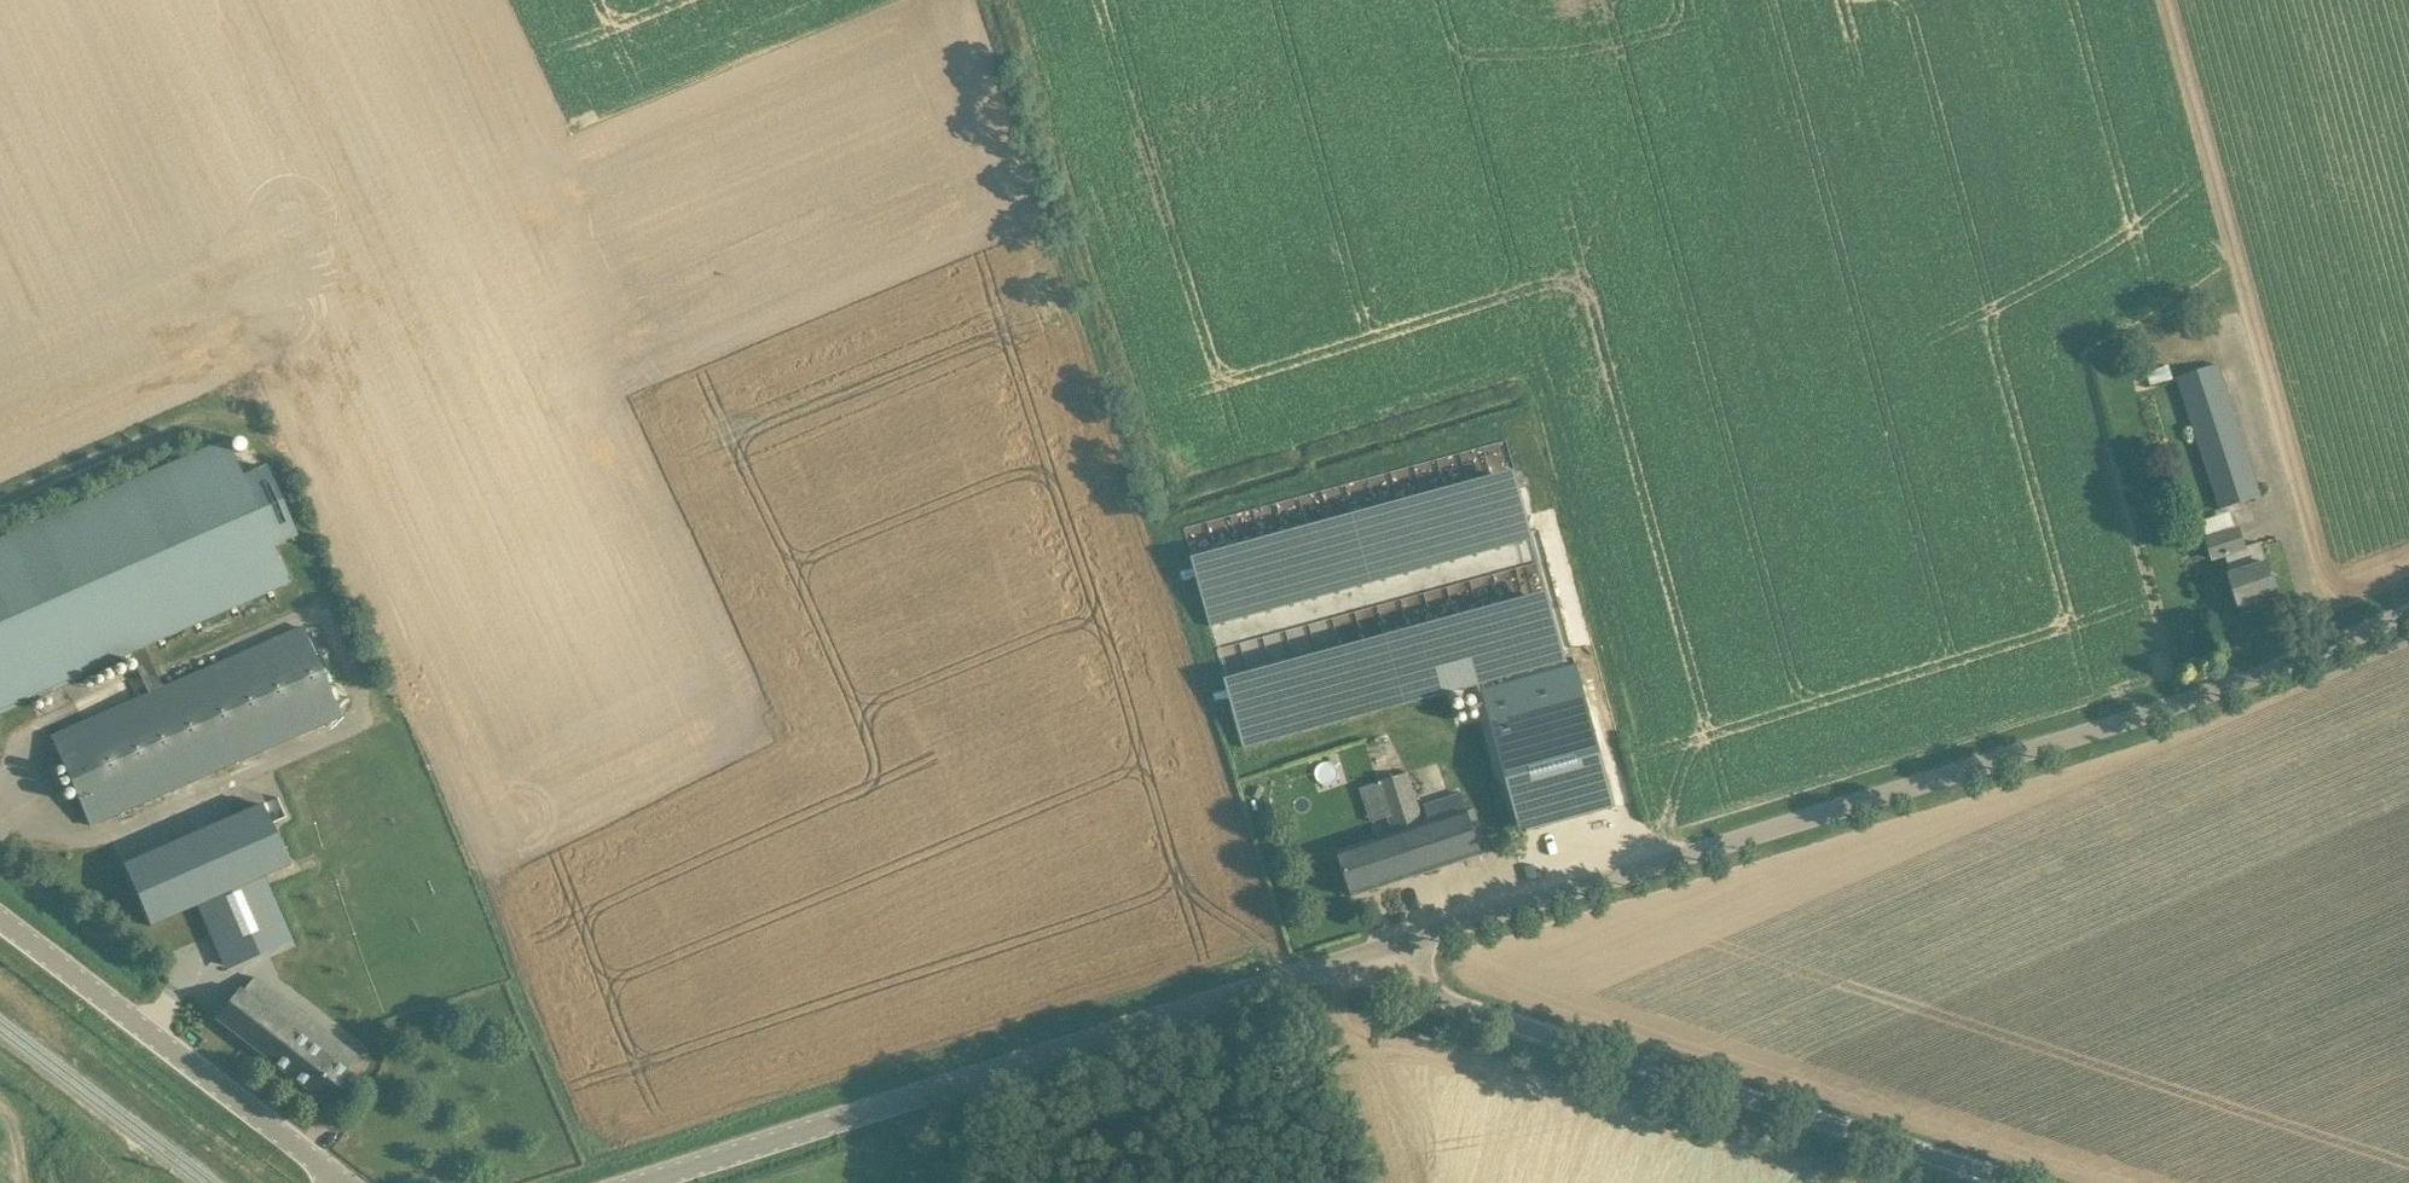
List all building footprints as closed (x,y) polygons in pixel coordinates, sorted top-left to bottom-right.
[(2151,385),(2174,379),(2169,364),(2164,366),(2165,366),(2147,371),(2151,385)] [(2261,496),(2217,364),(2177,377),(2220,510),(2261,496)] [(336,708),(305,636),(302,628),(163,689),(154,668),(144,646),(290,583),(273,545),(297,535),(267,467),(243,477),(227,439),(0,538),(0,709),(28,697),(130,652),(149,695),(74,727),(52,737),(90,825),(112,815),(340,716),(336,708)] [(1518,480),(1195,568),(1212,627),(1534,539),(1518,480)] [(2240,607),(2278,594),(2261,543),(2247,547),(2240,527),(2205,538),(2212,562),(2226,557),(2231,572),(2228,573),(2240,607)] [(1567,661),(1551,601),(1228,689),(1245,748),(1567,661)] [(1578,665),(1483,691),(1521,833),(1617,807),(1578,665)] [(1377,782),(1394,833),(1339,851),(1354,896),(1482,855),(1467,809),(1449,815),(1443,800),(1425,806),(1429,818),(1425,819),(1409,772),(1377,782)] [(271,823),(286,818),(279,796),(264,800),(271,823)] [(259,801),(122,861),(147,920),(200,897),(227,961),(283,937),(255,873),(285,860),(259,801)] [(1538,877),(1534,864),(1525,867),(1529,880),(1538,877)] [(338,1039),(254,975),(243,991),(238,987),(216,1017),(215,1018),(329,1105),(352,1075),(326,1055),(338,1039)]
